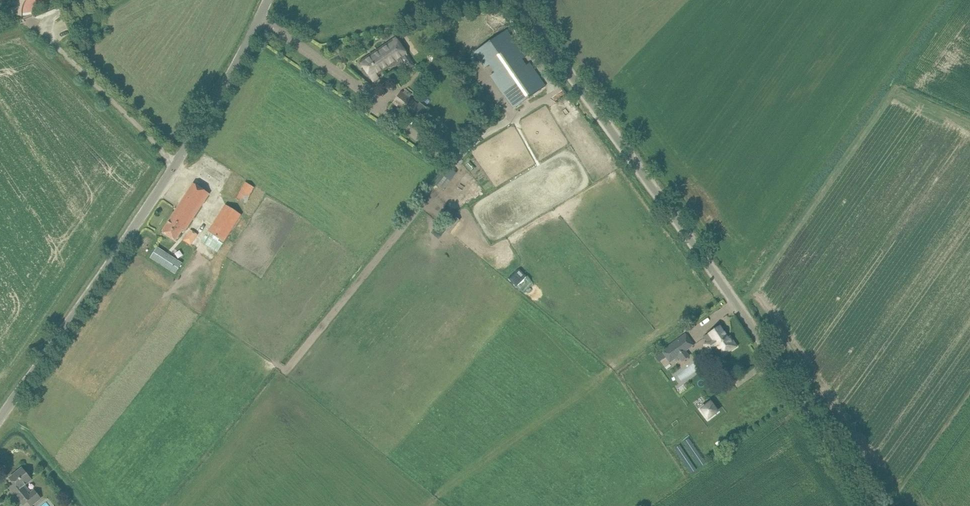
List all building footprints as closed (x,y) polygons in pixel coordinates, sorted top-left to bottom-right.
[(498,35),(478,50),(488,66),(489,65),(494,73),(493,73),(515,107),(537,92),(545,86),(529,63),(525,65),(522,60),(525,57),(506,30),(498,35)] [(396,37),(395,38),(359,62),(373,82),(378,78),(377,77),(393,65),(395,67),(401,63),(399,61),(408,55),(396,37)] [(392,103),(419,125),(429,111),(419,102),(418,104),(401,91),(392,103)] [(439,176),(433,183),(443,190),(450,181),(440,174),(439,176)] [(248,203),(256,185),(246,180),(237,198),(248,203)] [(162,231),(171,237),(176,240),(183,229),(185,231),(209,193),(193,183),(162,231)] [(217,253),(241,215),(225,204),(201,242),(217,253)] [(446,220),(453,226),(460,218),(453,212),(446,220)] [(527,288),(528,278),(517,277),(516,287),(527,288)] [(704,338),(706,336),(709,341),(707,342),(704,344),(710,352),(713,350),(717,357),(722,354),(723,355),(736,346),(730,337),(729,337),(720,326),(704,337),(704,338)] [(685,333),(661,351),(670,362),(678,356),(677,354),(679,353),(680,354),(682,352),(681,351),(684,350),(685,351),(693,345),(685,333)] [(711,402),(700,410),(709,421),(720,413),(711,402)] [(9,488),(16,496),(23,505),(27,501),(30,505),(39,498),(33,489),(27,494),(26,493),(29,490),(24,484),(31,479),(22,468),(9,478),(14,484),(9,488)]
